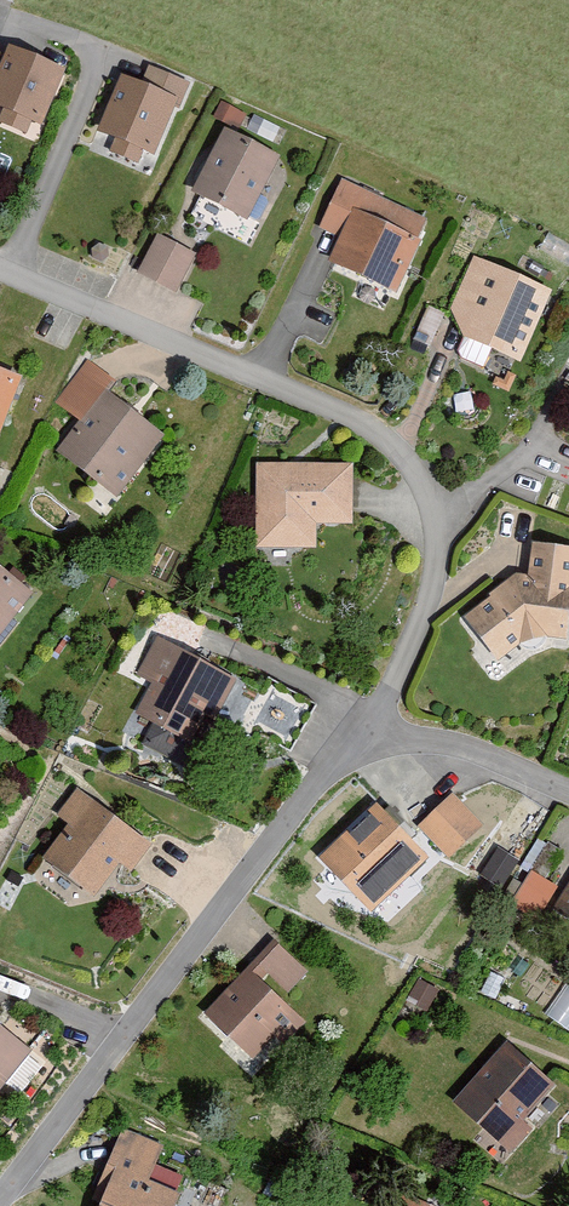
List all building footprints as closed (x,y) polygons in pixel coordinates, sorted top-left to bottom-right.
[(11,45),(0,68),(0,105),(2,106),(0,111),(0,119),(25,130),(31,117),(43,123),(67,70),(11,45)] [(142,84),(122,76),(99,131),(116,138),(110,151),(140,163),(145,150),(152,153),(173,103),(179,105),(188,84),(149,68),(142,84)] [(281,156),(225,127),(192,191),(249,219),(281,156)] [(425,218),(341,181),(320,229),(341,238),(331,261),(394,288),(425,218)] [(194,253),(158,234),(139,271),(175,290),(194,253)] [(554,290),(472,256),(450,310),(464,337),(524,362),(554,290)] [(120,385),(90,363),(59,404),(84,423),(61,455),(123,500),(169,436),(112,395),(120,385)] [(0,367),(0,421),(19,375),(0,367)] [(351,463),(257,464),(258,546),(315,546),(315,522),(351,522),(351,463)] [(532,543),(530,577),(516,574),(463,618),(499,661),(521,642),(549,638),(568,641),(568,547),(532,543)] [(0,567),(0,633),(32,593),(0,567)] [(237,678),(157,637),(138,673),(154,681),(138,711),(158,721),(144,747),(189,770),(237,678)] [(69,825),(45,858),(98,896),(122,863),(133,871),(153,842),(76,788),(56,816),(69,825)] [(453,793),(419,824),(449,856),(483,824),(453,793)] [(428,857),(374,802),(317,857),(370,912),(428,857)] [(528,867),(515,898),(546,910),(558,879),(528,867)] [(553,912),(568,921),(568,883),(553,912)] [(274,941),(206,1010),(254,1057),(276,1036),(285,1045),(309,1020),(282,993),(304,970),(274,941)] [(568,1026),(568,979),(567,978),(546,1010),(568,1026)] [(0,1024),(0,1091),(32,1050),(0,1024)] [(558,1088),(508,1042),(455,1099),(512,1152),(534,1128),(527,1122),(558,1088)] [(121,1131),(93,1198),(103,1203),(102,1205),(174,1205),(179,1192),(150,1180),(163,1149),(121,1131)]
